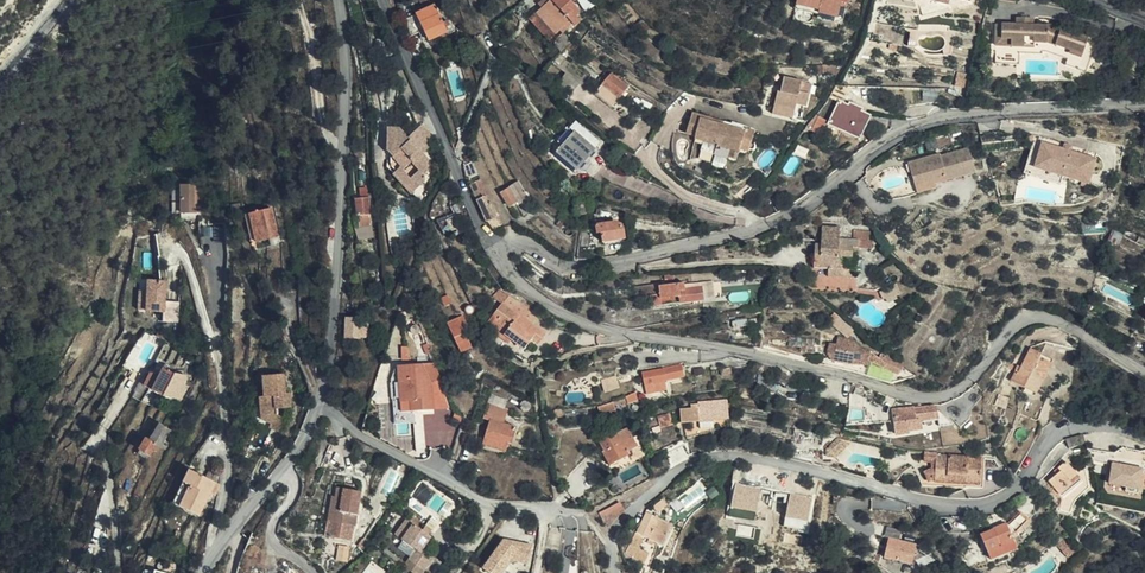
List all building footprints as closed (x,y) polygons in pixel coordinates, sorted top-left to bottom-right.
[(551,34),(559,27),(562,30),(567,24),(570,27),(578,19),(573,12),(577,7),(569,0),(546,0),(531,13),(551,34)] [(840,18),(842,4),(848,5),(849,0),(797,0),(796,3),(819,8),(818,12),(840,18)] [(425,11),(416,15),(418,19),(425,33),(429,42),(451,32),(448,24),(443,26),(434,7),(425,11)] [(1054,41),(1053,23),(1038,23),(1038,15),(1022,15),(1022,22),(999,22),(1000,35),(1006,34),(1006,37),(1016,37),(1015,45),(1039,45),(1039,42),(1054,41)] [(425,33),(418,19),(410,22),(415,36),(425,33)] [(1053,19),(1053,23),(1054,41),(1075,49),(1076,43),(1090,47),(1094,36),(1053,19)] [(1006,34),(1000,35),(999,45),(1015,45),(1016,37),(1006,37),(1006,34)] [(568,39),(563,46),(569,51),(576,45),(568,39)] [(1087,57),(1090,47),(1076,43),(1075,49),(1074,52),(1087,57)] [(998,65),(1023,66),(1023,54),(998,52),(998,65)] [(1068,66),(1084,71),(1088,60),(1072,54),(1068,66)] [(380,75),(387,74),(384,59),(376,60),(380,75)] [(970,72),(957,69),(955,76),(968,79),(970,72)] [(610,78),(603,87),(619,100),(628,90),(623,84),(620,87),(610,78)] [(805,83),(785,80),(783,90),(779,89),(774,106),(793,111),(795,105),(807,107),(810,95),(804,94),(805,83)] [(812,85),(805,83),(804,94),(810,95),(812,85)] [(619,100),(603,87),(596,95),(613,107),(619,100)] [(488,115),(494,112),(489,103),(483,107),(488,115)] [(833,123),(862,135),(870,116),(861,112),(863,108),(851,103),(850,107),(840,103),(833,123)] [(793,111),(774,106),(772,116),(791,119),(793,111)] [(701,156),(715,160),(724,128),(712,125),(712,122),(693,116),(688,137),(696,140),(696,144),(705,146),(701,156)] [(433,136),(431,132),(419,121),(406,133),(398,123),(385,123),(385,147),(391,151),(390,166),(393,170),(401,164),(404,167),(411,161),(417,169),(408,178),(417,188),(428,178),(428,167),(430,167),(429,159),(419,148),(433,136)] [(562,158),(583,171),(602,141),(574,123),(569,131),(575,136),(562,158)] [(724,128),(715,160),(725,163),(728,153),(738,156),(738,153),(749,155),(755,134),(735,129),(734,131),(724,128)] [(168,145),(170,130),(163,129),(161,145),(168,145)] [(1092,161),(1070,154),(1060,150),(1039,144),(1031,169),(1085,185),(1092,161)] [(1060,150),(1070,154),(1071,147),(1062,144),(1060,150)] [(488,204),(490,203),(493,202),(488,194),(470,151),(468,159),(488,204)] [(465,177),(491,232),(501,227),(490,203),(488,204),(468,159),(465,177)] [(914,180),(918,194),(936,190),(937,193),(982,184),(975,160),(947,167),(945,164),(921,170),(923,178),(914,180)] [(401,164),(393,170),(412,193),(417,188),(408,178),(417,169),(411,161),(404,167),(401,164)] [(911,171),(914,180),(923,178),(921,170),(921,169),(911,171)] [(195,219),(196,186),(180,185),(179,214),(180,214),(180,218),(195,219)] [(355,197),(356,214),(369,214),(367,190),(359,189),(360,196),(355,197)] [(936,190),(918,194),(920,202),(938,198),(937,193),(936,190)] [(531,207),(525,192),(507,199),(514,214),(531,207)] [(591,223),(595,220),(596,217),(595,210),(588,206),(582,208),(579,214),(581,219),(584,223),(591,223)] [(268,207),(249,213),(249,218),(249,222),(253,233),(259,232),(260,242),(278,236),(268,207)] [(369,214),(356,214),(357,226),(370,225),(369,214)] [(468,239),(460,220),(442,228),(448,238),(452,236),(456,245),(468,239)] [(253,233),(249,222),(249,237),(252,245),(260,242),(259,232),(253,233)] [(212,248),(213,226),(203,224),(202,247),(212,248)] [(501,227),(491,232),(491,233),(503,240),(506,238),(501,227)] [(840,278),(855,278),(855,267),(855,256),(865,256),(865,245),(871,246),(871,237),(852,237),(852,227),(833,227),(833,238),(837,239),(837,244),(832,244),(827,244),(826,269),(839,269),(840,278)] [(611,251),(635,246),(633,237),(627,238),(627,231),(621,229),(602,232),(603,242),(609,242),(611,251)] [(855,267),(855,278),(870,278),(871,267),(855,267)] [(145,299),(146,282),(138,281),(137,293),(136,312),(144,313),(145,299)] [(157,283),(146,282),(145,299),(144,313),(153,314),(155,314),(155,304),(157,283)] [(902,299),(916,290),(910,283),(897,292),(902,299)] [(136,312),(137,293),(129,292),(127,312),(136,312)] [(690,313),(715,310),(713,298),(697,299),(696,293),(668,296),(667,293),(645,294),(646,303),(660,304),(661,315),(672,315),(673,311),(690,310),(690,313)] [(168,305),(155,304),(155,314),(153,314),(152,322),(167,323),(168,305)] [(529,305),(527,307),(522,310),(539,336),(546,332),(532,309),(529,305)] [(539,336),(522,310),(521,309),(507,316),(512,323),(507,326),(514,336),(509,340),(522,362),(536,353),(541,360),(550,354),(539,336)] [(351,336),(362,335),(360,316),(350,317),(351,336)] [(460,347),(472,341),(462,323),(452,328),(460,347)] [(844,349),(861,352),(854,342),(845,340),(843,347),(835,346),(832,359),(842,360),(844,349)] [(472,341),(460,347),(464,354),(475,349),(472,341)] [(842,360),(841,367),(874,371),(877,366),(886,373),(890,369),(877,358),(861,352),(844,349),(842,360)] [(1011,391),(1035,404),(1054,367),(1032,356),(1019,382),(1016,381),(1011,391)] [(161,372),(151,390),(157,394),(163,397),(181,399),(185,375),(171,372),(163,368),(161,372)] [(654,386),(692,381),(694,380),(692,368),(651,375),(654,386)] [(277,370),(257,374),(260,394),(255,395),(259,417),(270,423),(275,412),(282,415),(280,406),(287,405),(286,396),(282,397),(281,391),(277,370)] [(138,383),(151,390),(161,372),(150,372),(145,381),(141,379),(138,383)] [(606,390),(620,386),(617,376),(603,380),(606,390)] [(404,382),(406,403),(437,399),(434,379),(404,382)] [(144,400),(151,390),(138,383),(133,394),(144,400)] [(873,401),(859,399),(856,413),(872,414),(873,401)] [(492,403),(490,415),(508,418),(510,406),(492,403)] [(633,403),(603,410),(608,426),(624,420),(621,411),(626,408),(627,411),(634,409),(633,403)] [(922,406),(905,403),(899,409),(903,430),(925,428),(925,422),(928,421),(927,412),(922,411),(922,406)] [(696,417),(687,418),(688,426),(705,423),(706,426),(722,423),(722,420),(736,419),(735,404),(727,404),(727,405),(720,405),(718,407),(701,409),(701,412),(696,413),(696,417)] [(927,412),(928,421),(947,421),(947,408),(927,409),(927,412)] [(947,408),(947,421),(949,430),(961,430),(947,408)] [(282,415),(275,412),(270,423),(269,426),(278,430),(284,416),(282,415)] [(671,412),(659,414),(661,425),(673,423),(671,412)] [(94,431),(100,435),(109,421),(104,417),(94,431)] [(499,418),(498,427),(495,445),(517,447),(518,440),(522,440),(524,423),(499,418)] [(160,448),(165,440),(170,431),(158,423),(149,440),(145,438),(137,449),(150,457),(153,451),(157,453),(160,448)] [(615,470),(637,463),(635,456),(644,453),(636,433),(608,444),(611,456),(609,457),(615,470)] [(1084,444),(1082,433),(1074,435),(1066,438),(1070,448),(1084,444)] [(844,460),(859,444),(846,439),(836,452),(836,458),(843,459),(844,460)] [(170,442),(165,440),(160,448),(165,451),(170,442)] [(973,479),(973,487),(987,487),(988,460),(944,458),(939,453),(930,452),(929,462),(939,463),(939,467),(929,474),(936,483),(941,479),(941,481),(954,481),(954,478),(973,479)] [(1089,488),(1087,466),(1076,473),(1065,461),(1053,471),(1056,474),(1046,484),(1061,502),(1058,510),(1070,514),(1076,499),(1089,488)] [(1140,489),(1144,467),(1113,461),(1109,483),(1140,489)] [(210,493),(216,483),(188,470),(171,503),(199,516),(210,493)] [(755,471),(752,484),(764,486),(767,473),(755,471)] [(942,486),(973,487),(973,479),(954,478),(954,481),(941,481),(942,486)] [(758,510),(762,486),(735,482),(731,506),(758,510)] [(220,486),(216,483),(210,493),(215,496),(220,486)] [(337,488),(335,499),(337,499),(333,522),(353,526),(355,526),(361,493),(337,488)] [(434,490),(426,502),(438,510),(447,499),(434,490)] [(784,525),(808,530),(816,497),(791,491),(784,525)] [(337,499),(335,499),(332,498),(327,521),(333,522),(337,499)] [(657,511),(666,503),(663,498),(653,506),(657,511)] [(605,522),(624,512),(619,502),(599,511),(605,522)] [(648,512),(637,532),(644,536),(661,544),(671,523),(648,512)] [(408,520),(416,525),(421,520),(411,514),(408,520)] [(1008,524),(1015,531),(1027,521),(1020,514),(1008,524)] [(428,534),(422,530),(416,525),(408,520),(406,519),(395,535),(415,550),(403,567),(406,569),(403,572),(423,572),(435,556),(424,548),(431,536),(428,534)] [(333,522),(327,521),(324,537),(350,542),(353,526),(333,522)] [(992,526),(993,529),(994,531),(1007,525),(1006,521),(992,526)] [(1011,534),(1015,531),(1008,524),(1007,525),(994,531),(993,529),(979,535),(990,559),(1016,548),(1011,534)] [(422,530),(428,534),(432,530),(426,525),(422,530)] [(644,536),(637,532),(634,531),(623,551),(635,559),(646,564),(649,553),(638,548),(644,536)] [(534,543),(497,535),(488,572),(515,572),(518,561),(529,564),(534,543)] [(889,535),(884,556),(912,564),(918,543),(889,535)] [(1069,555),(1063,547),(1051,556),(1058,564),(1069,555)]
